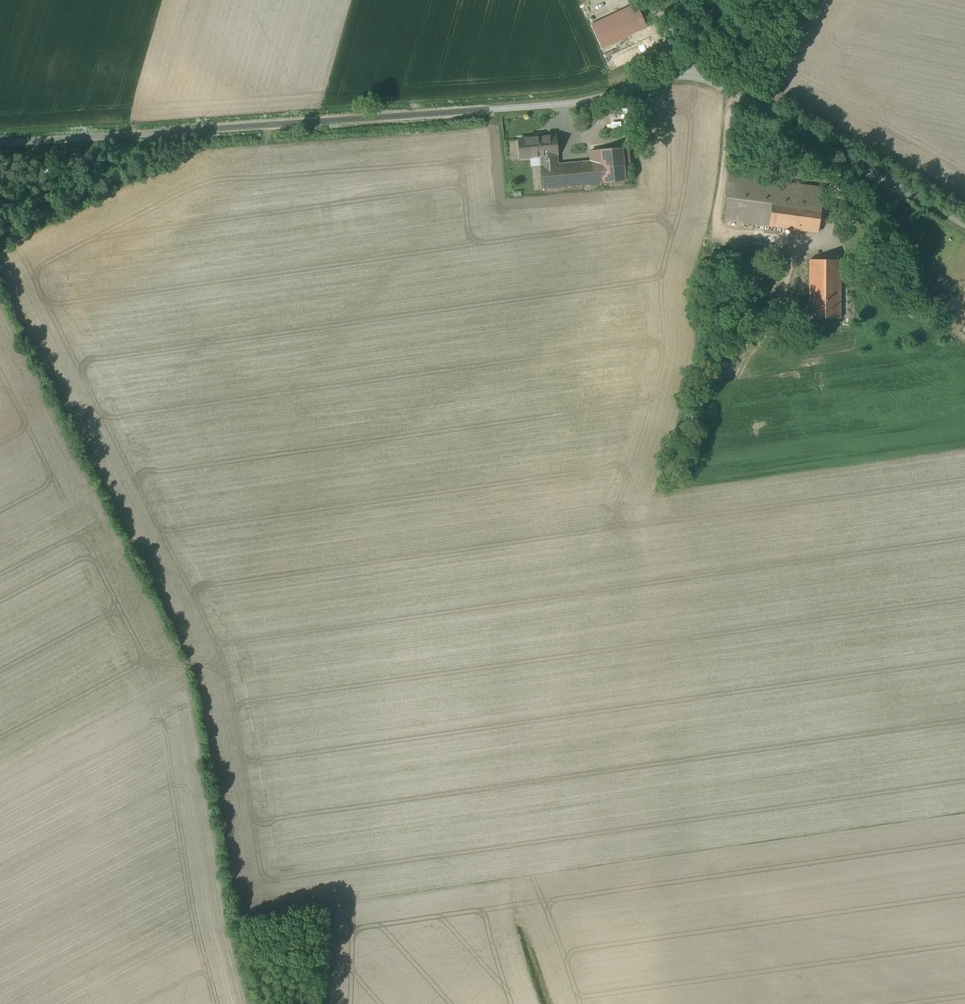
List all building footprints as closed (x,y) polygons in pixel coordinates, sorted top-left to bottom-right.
[(636,4),(591,25),(602,48),(647,27),(636,4)] [(556,136),(519,139),(521,158),(557,154),(556,136)] [(623,148),(590,151),(591,161),(593,183),(626,180),(623,148)] [(591,161),(558,164),(557,154),(541,156),(542,166),(541,166),(544,188),(593,183),(591,161)] [(824,188),(732,176),(726,220),(818,232),(824,188)] [(840,260),(810,259),(810,291),(840,291),(840,260)] [(840,291),(810,291),(810,308),(806,308),(806,317),(810,317),(810,318),(840,318),(840,291)]
